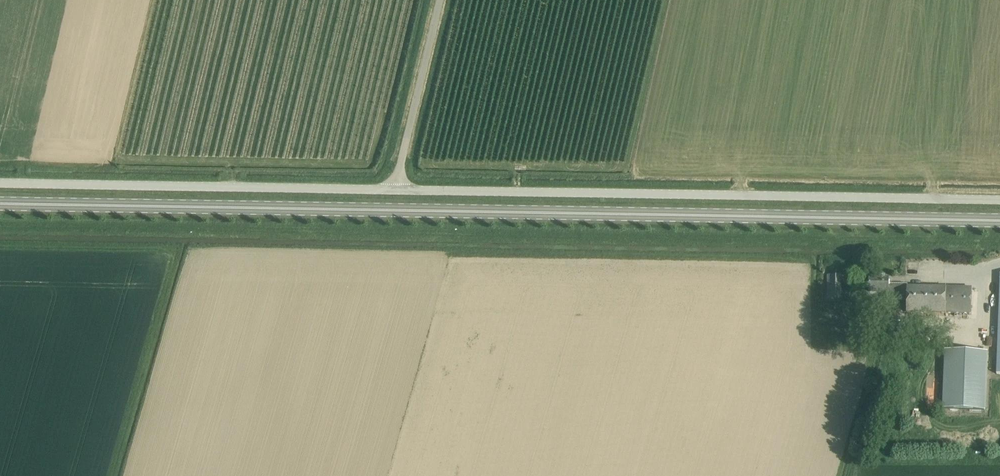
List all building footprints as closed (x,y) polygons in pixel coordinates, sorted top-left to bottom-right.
[(841,281),(841,275),(828,275),(828,293),(838,293),(838,281),(841,281)] [(870,277),(870,287),(870,291),(888,291),(888,298),(906,298),(906,311),(962,313),(962,320),(978,320),(979,288),(907,286),(907,288),(889,288),(889,278),(870,277)] [(868,331),(867,341),(875,342),(876,332),(868,331)] [(945,350),(943,409),(986,410),(988,351),(945,350)]
